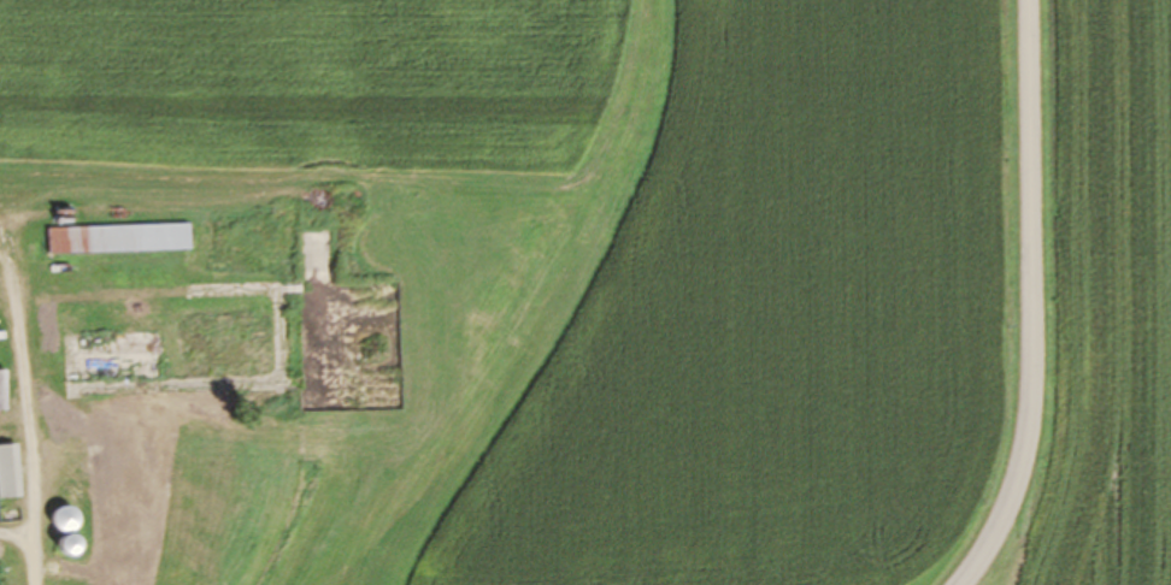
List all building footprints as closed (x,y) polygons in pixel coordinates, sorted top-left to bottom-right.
[(185,226),(41,228),(42,254),(186,251),(185,226)] [(15,499),(13,446),(0,446),(0,500),(15,499)]
